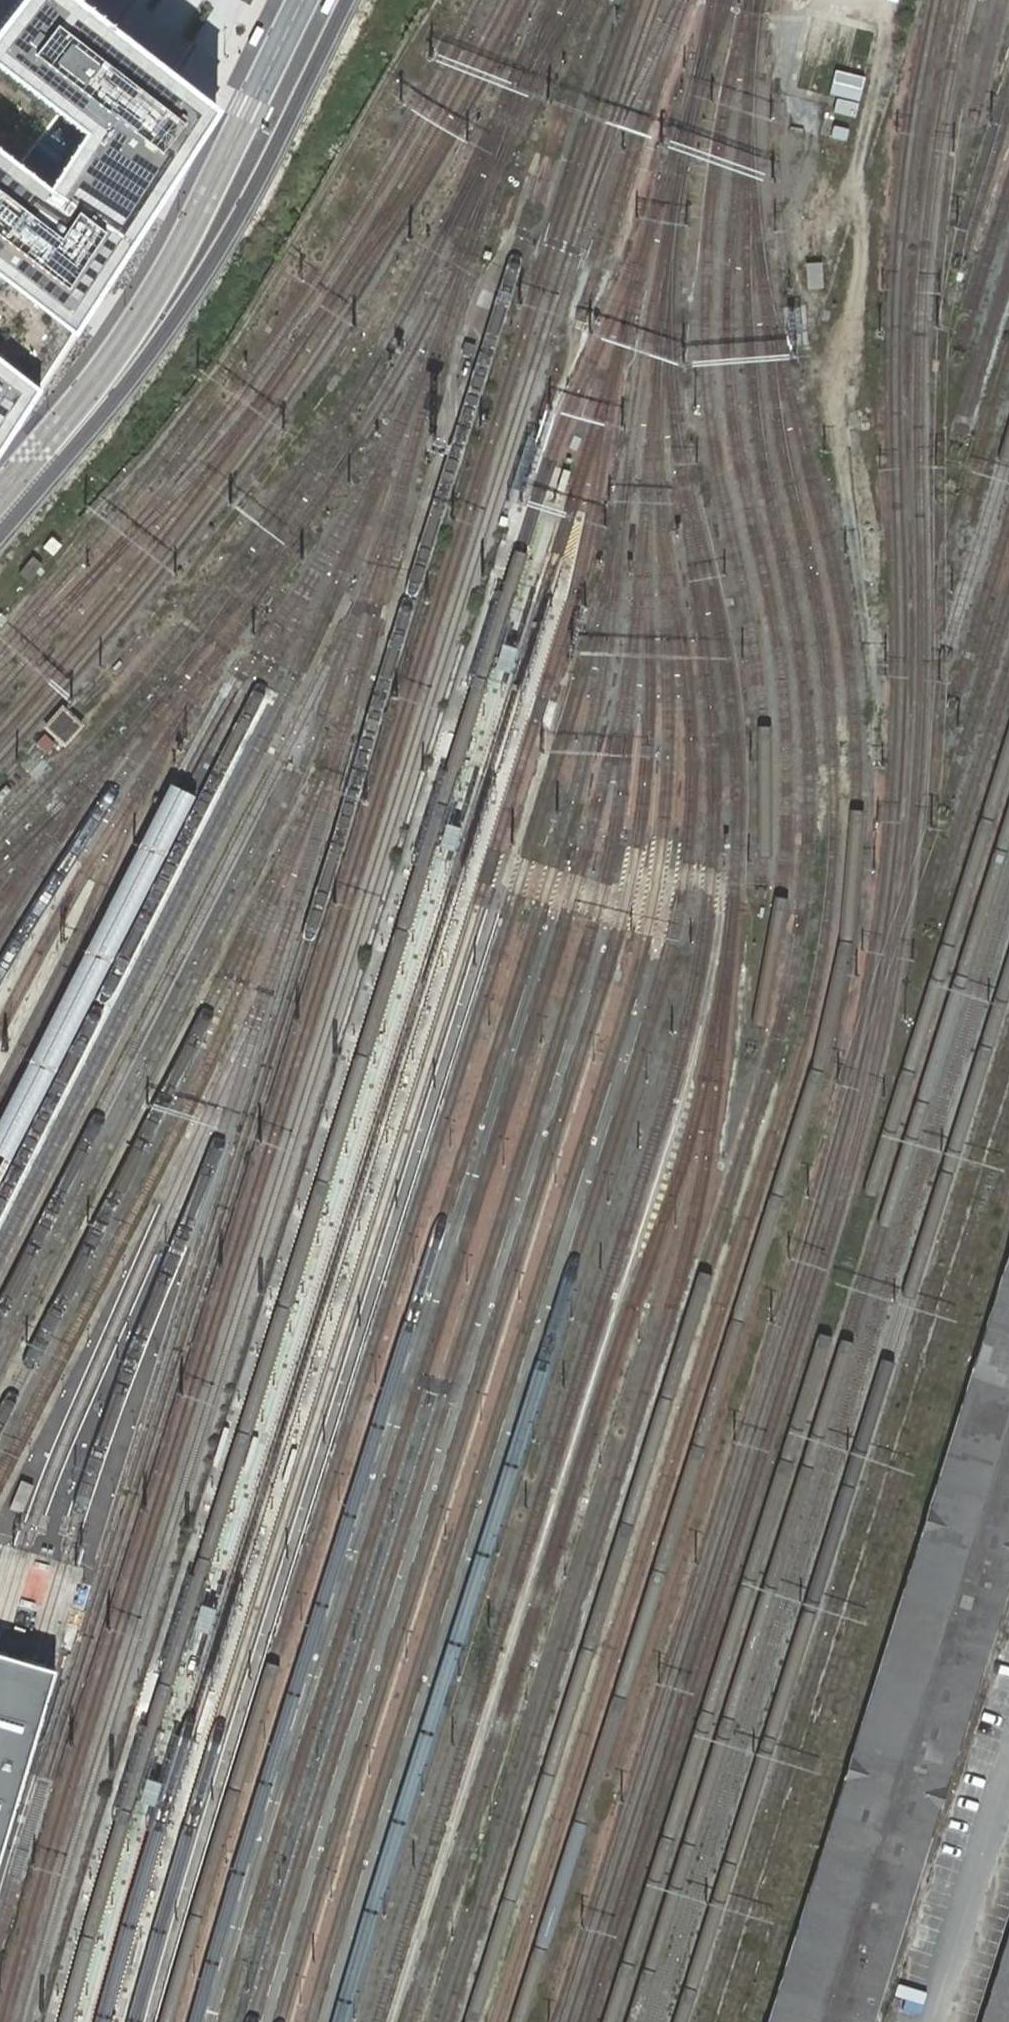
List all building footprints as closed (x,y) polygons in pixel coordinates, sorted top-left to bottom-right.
[(82,0),(18,0),(0,23),(0,443),(37,386),(75,328),(217,106),(82,0)] [(865,76),(833,69),(827,96),(837,98),(834,113),(855,118),(865,76)] [(849,129),(834,125),(830,138),(846,142),(849,129)] [(821,259),(806,260),(808,288),(823,287),(821,259)] [(461,358),(469,361),(471,355),(473,356),(475,346),(465,344),(463,352),(461,358)] [(46,727),(65,744),(82,725),(63,708),(46,727)] [(781,2021),(861,2021),(1008,1544),(1008,1287),(781,2021)] [(0,1651),(0,1868),(59,1668),(0,1651)] [(992,2021),(1008,2021),(1008,1969),(992,2021)]
